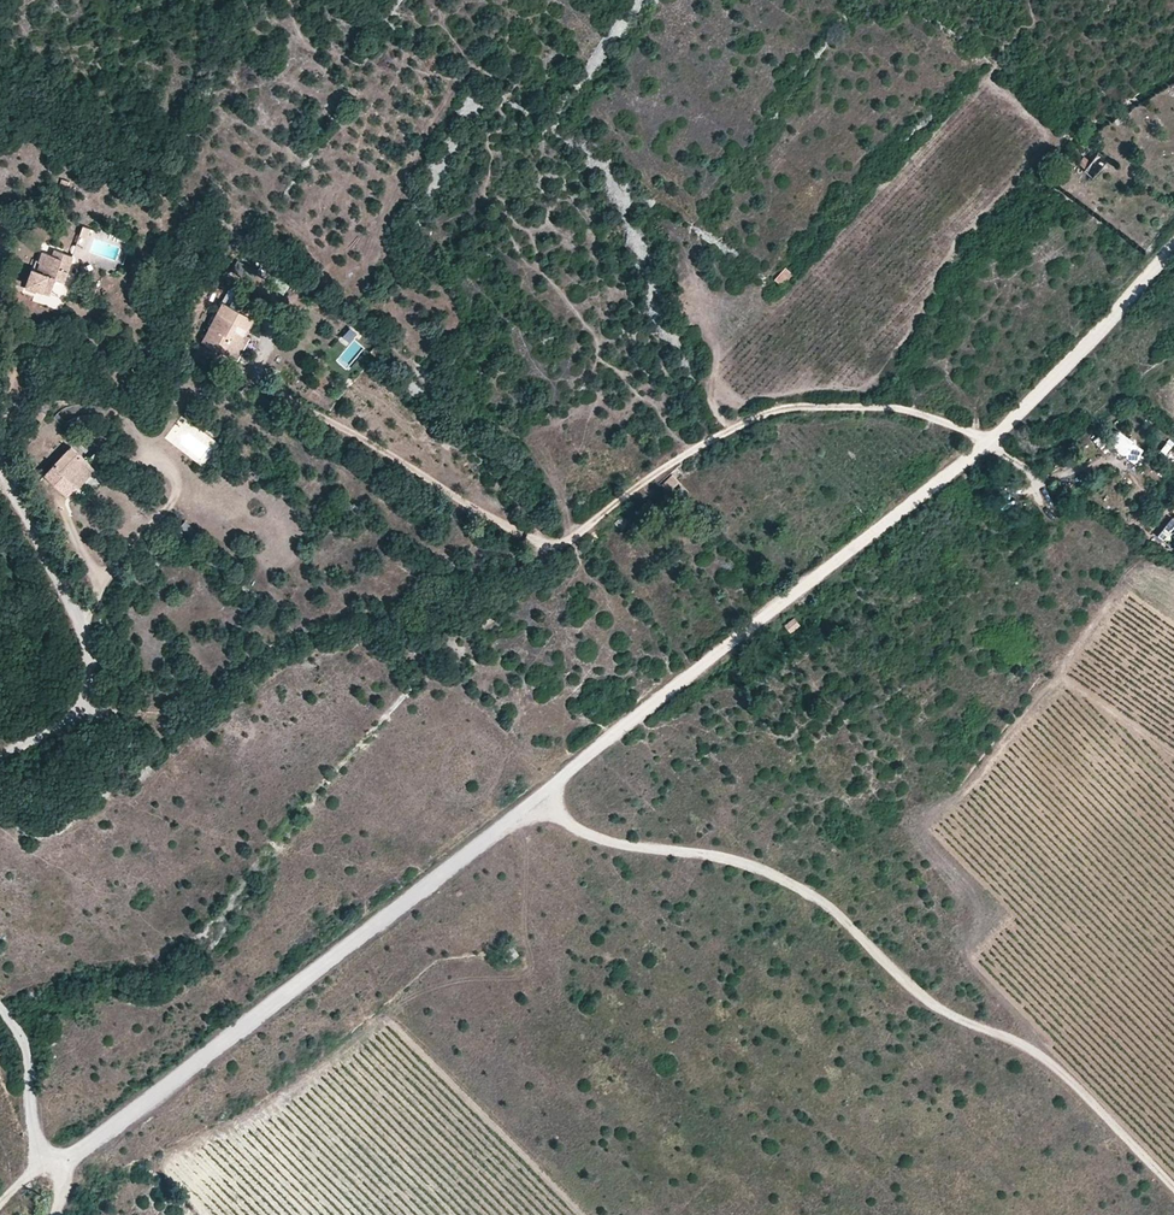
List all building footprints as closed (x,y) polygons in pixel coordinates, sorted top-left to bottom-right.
[(1107,158),(1098,152),(1090,161),(1084,156),(1078,163),(1084,168),(1083,169),(1092,176),(1107,158)] [(91,228),(82,225),(79,235),(87,238),(91,228)] [(61,280),(70,254),(52,247),(50,253),(40,249),(36,260),(39,261),(36,270),(30,267),(24,282),(48,291),(53,277),(61,280)] [(783,286),(793,274),(785,267),(774,278),(783,286)] [(231,357),(253,317),(222,301),(201,341),(231,357)] [(1133,442),(1123,435),(1113,447),(1123,455),(1133,442)] [(88,463),(70,446),(43,474),(61,491),(70,481),(74,485),(83,475),(80,472),(88,463)] [(940,477),(958,462),(952,455),(934,469),(940,477)] [(94,468),(88,463),(80,472),(83,475),(74,485),(76,487),(94,468)] [(679,482),(672,474),(661,485),(668,492),(679,482)] [(74,485),(70,481),(61,491),(65,494),(74,485)] [(195,540),(201,535),(185,521),(180,527),(195,540)] [(1166,546),(1173,541),(1173,536),(1171,531),(1160,538),(1166,546)] [(790,633),(800,625),(793,617),(784,625),(790,633)] [(519,954),(511,946),(501,954),(509,963),(519,954)]
